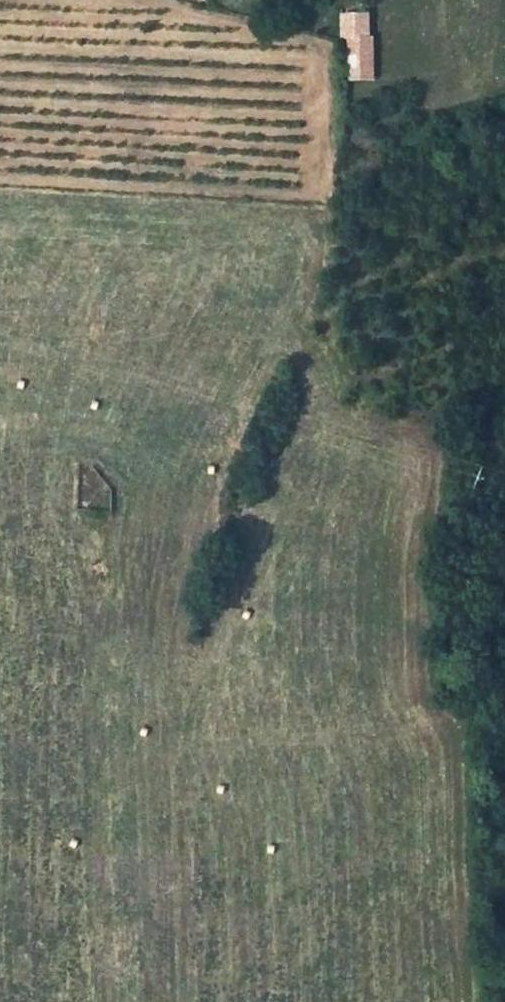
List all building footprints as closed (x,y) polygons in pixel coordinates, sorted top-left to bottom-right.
[(374,81),(371,12),(341,13),(344,82),(374,81)]
